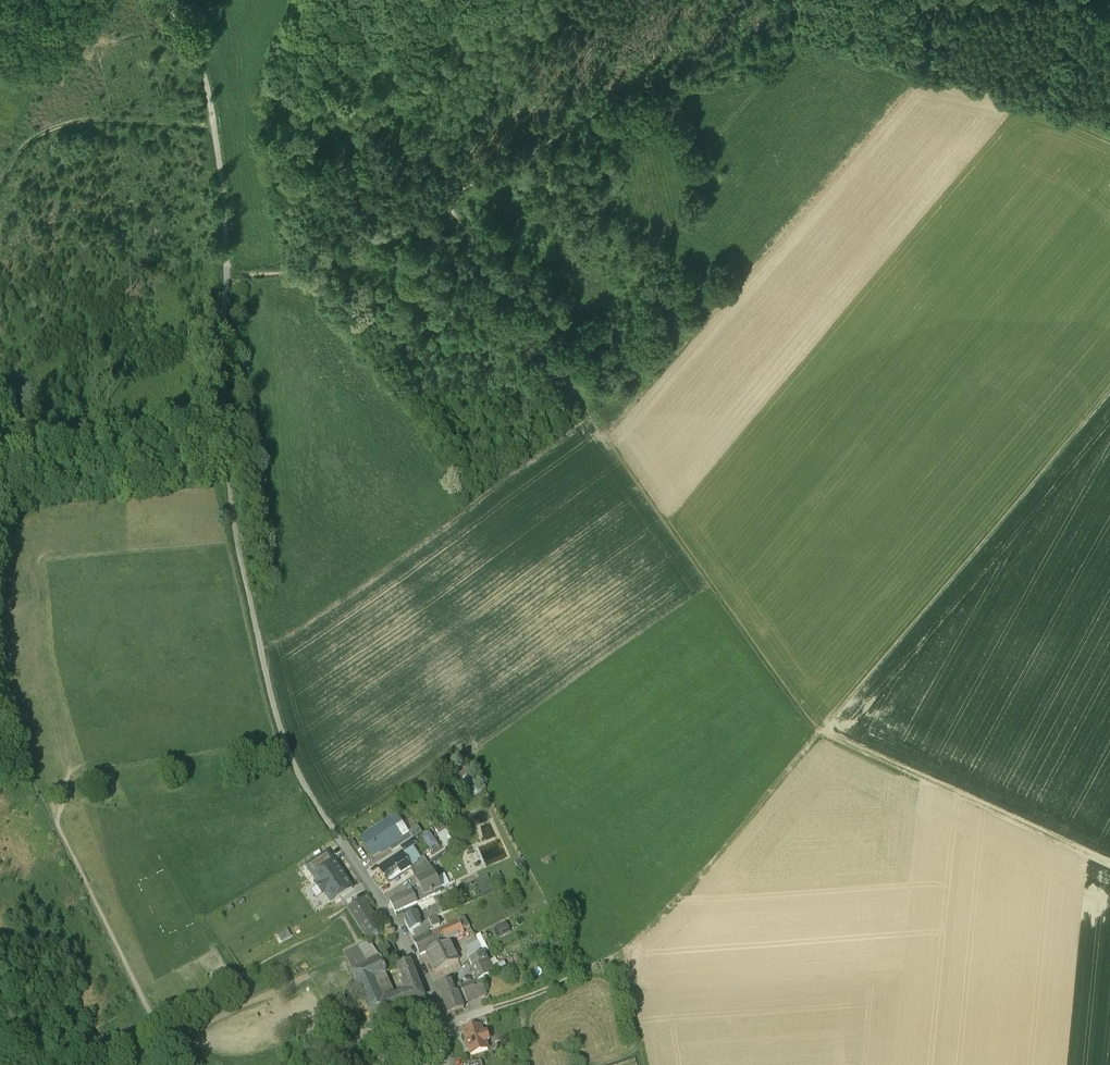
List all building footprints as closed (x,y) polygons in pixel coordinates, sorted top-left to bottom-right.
[(385,823),(360,840),(373,857),(388,846),(388,847),(398,840),(397,840),(385,823)] [(406,834),(397,840),(398,840),(388,847),(392,853),(400,848),(410,841),(406,834)] [(435,834),(427,837),(431,844),(438,841),(435,834)] [(410,841),(400,848),(404,854),(415,847),(411,841),(410,841)] [(313,878),(335,864),(328,853),(306,868),(313,878)] [(412,869),(402,855),(378,871),(388,885),(409,871),(412,869)] [(423,858),(418,862),(419,864),(412,869),(409,871),(413,876),(428,866),(423,858)] [(353,891),(335,864),(313,878),(319,887),(317,889),(323,897),(325,896),(331,905),(353,891)] [(428,866),(413,876),(416,882),(434,874),(430,865),(428,866)] [(434,874),(416,882),(420,890),(423,898),(433,893),(441,890),(434,874)] [(479,879),(485,895),(498,889),(492,874),(479,879)] [(420,890),(390,903),(395,914),(434,896),(433,893),(423,898),(420,890)] [(424,911),(440,906),(438,899),(422,904),(424,911)] [(363,900),(348,909),(367,939),(376,933),(365,914),(370,911),(363,900)] [(435,912),(425,917),(428,922),(436,919),(434,915),(436,914),(435,912)] [(416,916),(405,922),(411,934),(414,932),(421,929),(418,924),(420,923),(416,916)] [(436,919),(428,922),(432,930),(439,927),(436,919)] [(464,919),(430,936),(435,948),(448,941),(463,934),(462,931),(469,928),(464,919)] [(493,928),(498,938),(515,930),(510,921),(493,928)] [(421,929),(414,932),(417,939),(415,940),(417,943),(428,937),(426,932),(423,934),(421,929)] [(417,943),(415,943),(421,955),(430,950),(435,948),(430,936),(428,937),(417,943)] [(435,948),(430,950),(433,957),(429,959),(436,972),(458,961),(448,941),(435,948)] [(476,948),(465,954),(469,961),(483,953),(484,952),(478,942),(474,944),(476,948)] [(365,952),(348,963),(352,973),(367,965),(371,963),(365,952)] [(483,953),(469,961),(473,970),(478,981),(494,973),(483,953)] [(371,963),(367,965),(373,979),(385,974),(378,960),(371,963)] [(423,997),(409,962),(398,967),(404,982),(402,983),(405,992),(401,994),(406,1005),(423,997)] [(373,979),(367,965),(352,973),(362,995),(377,988),(373,979)] [(450,981),(439,986),(448,1013),(463,1007),(461,1003),(457,993),(463,990),(461,984),(452,987),(450,981)] [(472,981),(462,985),(464,990),(474,986),(472,981)] [(463,990),(467,1001),(486,995),(482,985),(474,987),(474,986),(464,990),(463,990)] [(377,988),(362,995),(369,1009),(384,1002),(383,1000),(377,988)] [(463,990),(457,993),(461,1003),(467,1001),(463,990)] [(387,1000),(384,1002),(388,1012),(406,1005),(401,994),(387,1000)] [(485,1016),(468,1022),(470,1028),(480,1025),(487,1023),(485,1016)] [(470,1028),(463,1030),(471,1053),(488,1048),(485,1040),(489,1039),(486,1032),(483,1033),(480,1025),(470,1028)]
